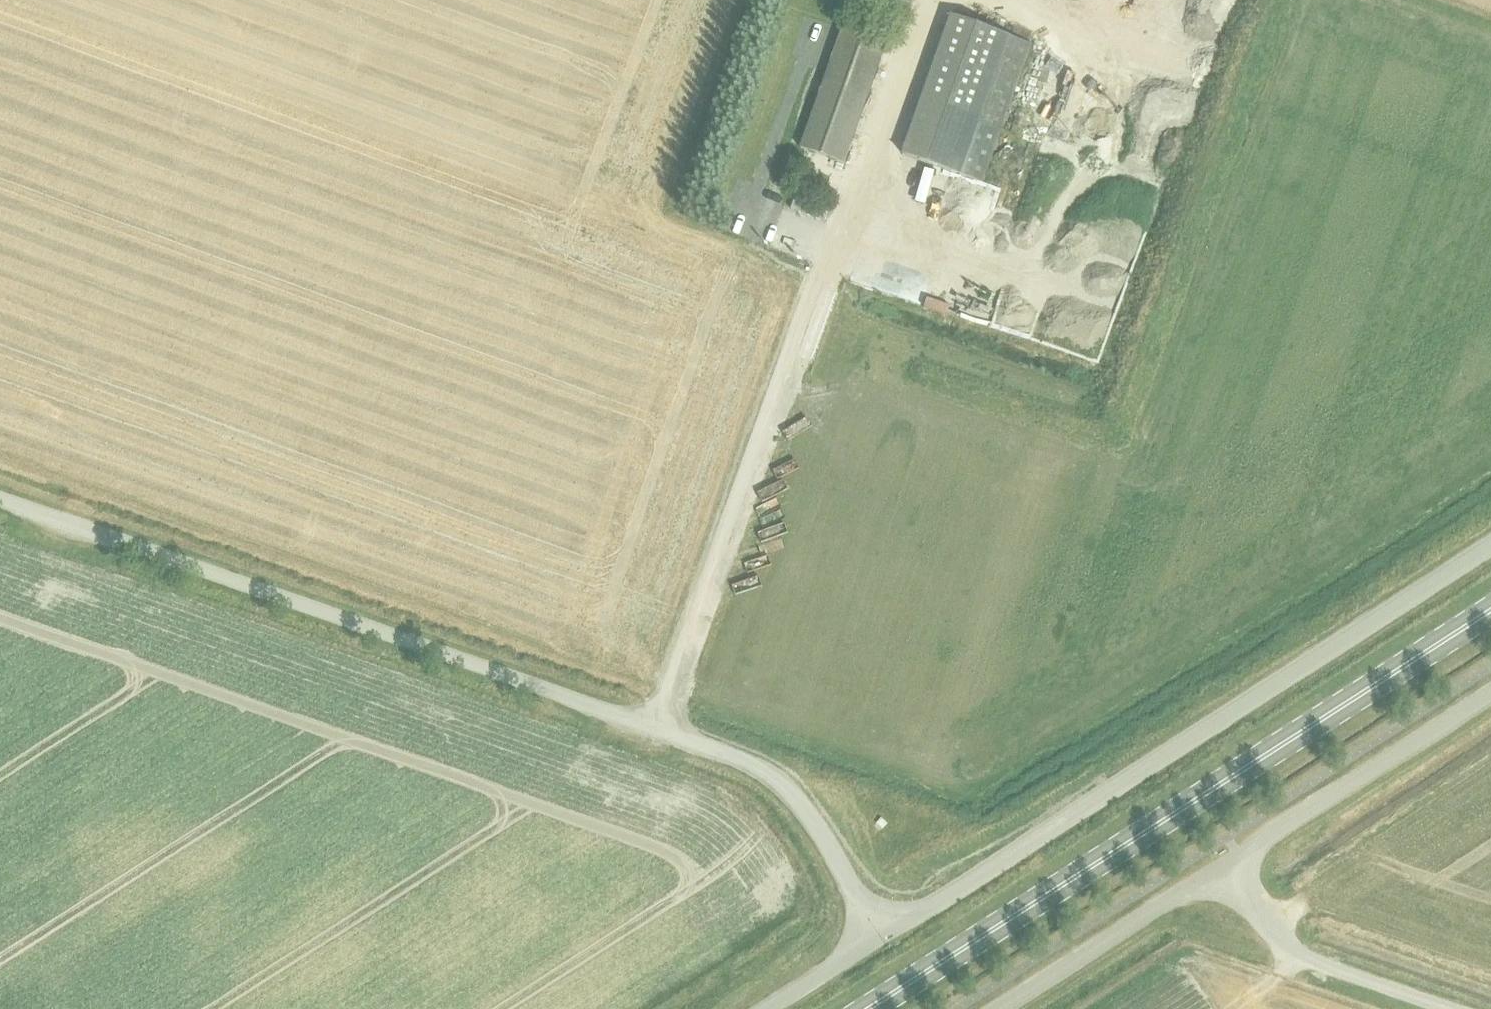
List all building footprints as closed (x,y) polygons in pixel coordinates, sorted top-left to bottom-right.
[(981,183),(1030,44),(951,16),(902,155),(981,183)] [(842,29),(800,148),(843,164),(886,45),(842,29)] [(1116,161),(1143,85),(1094,67),(1067,143),(1116,161)] [(1392,695),(1411,682),(1405,673),(1386,686),(1392,695)]
